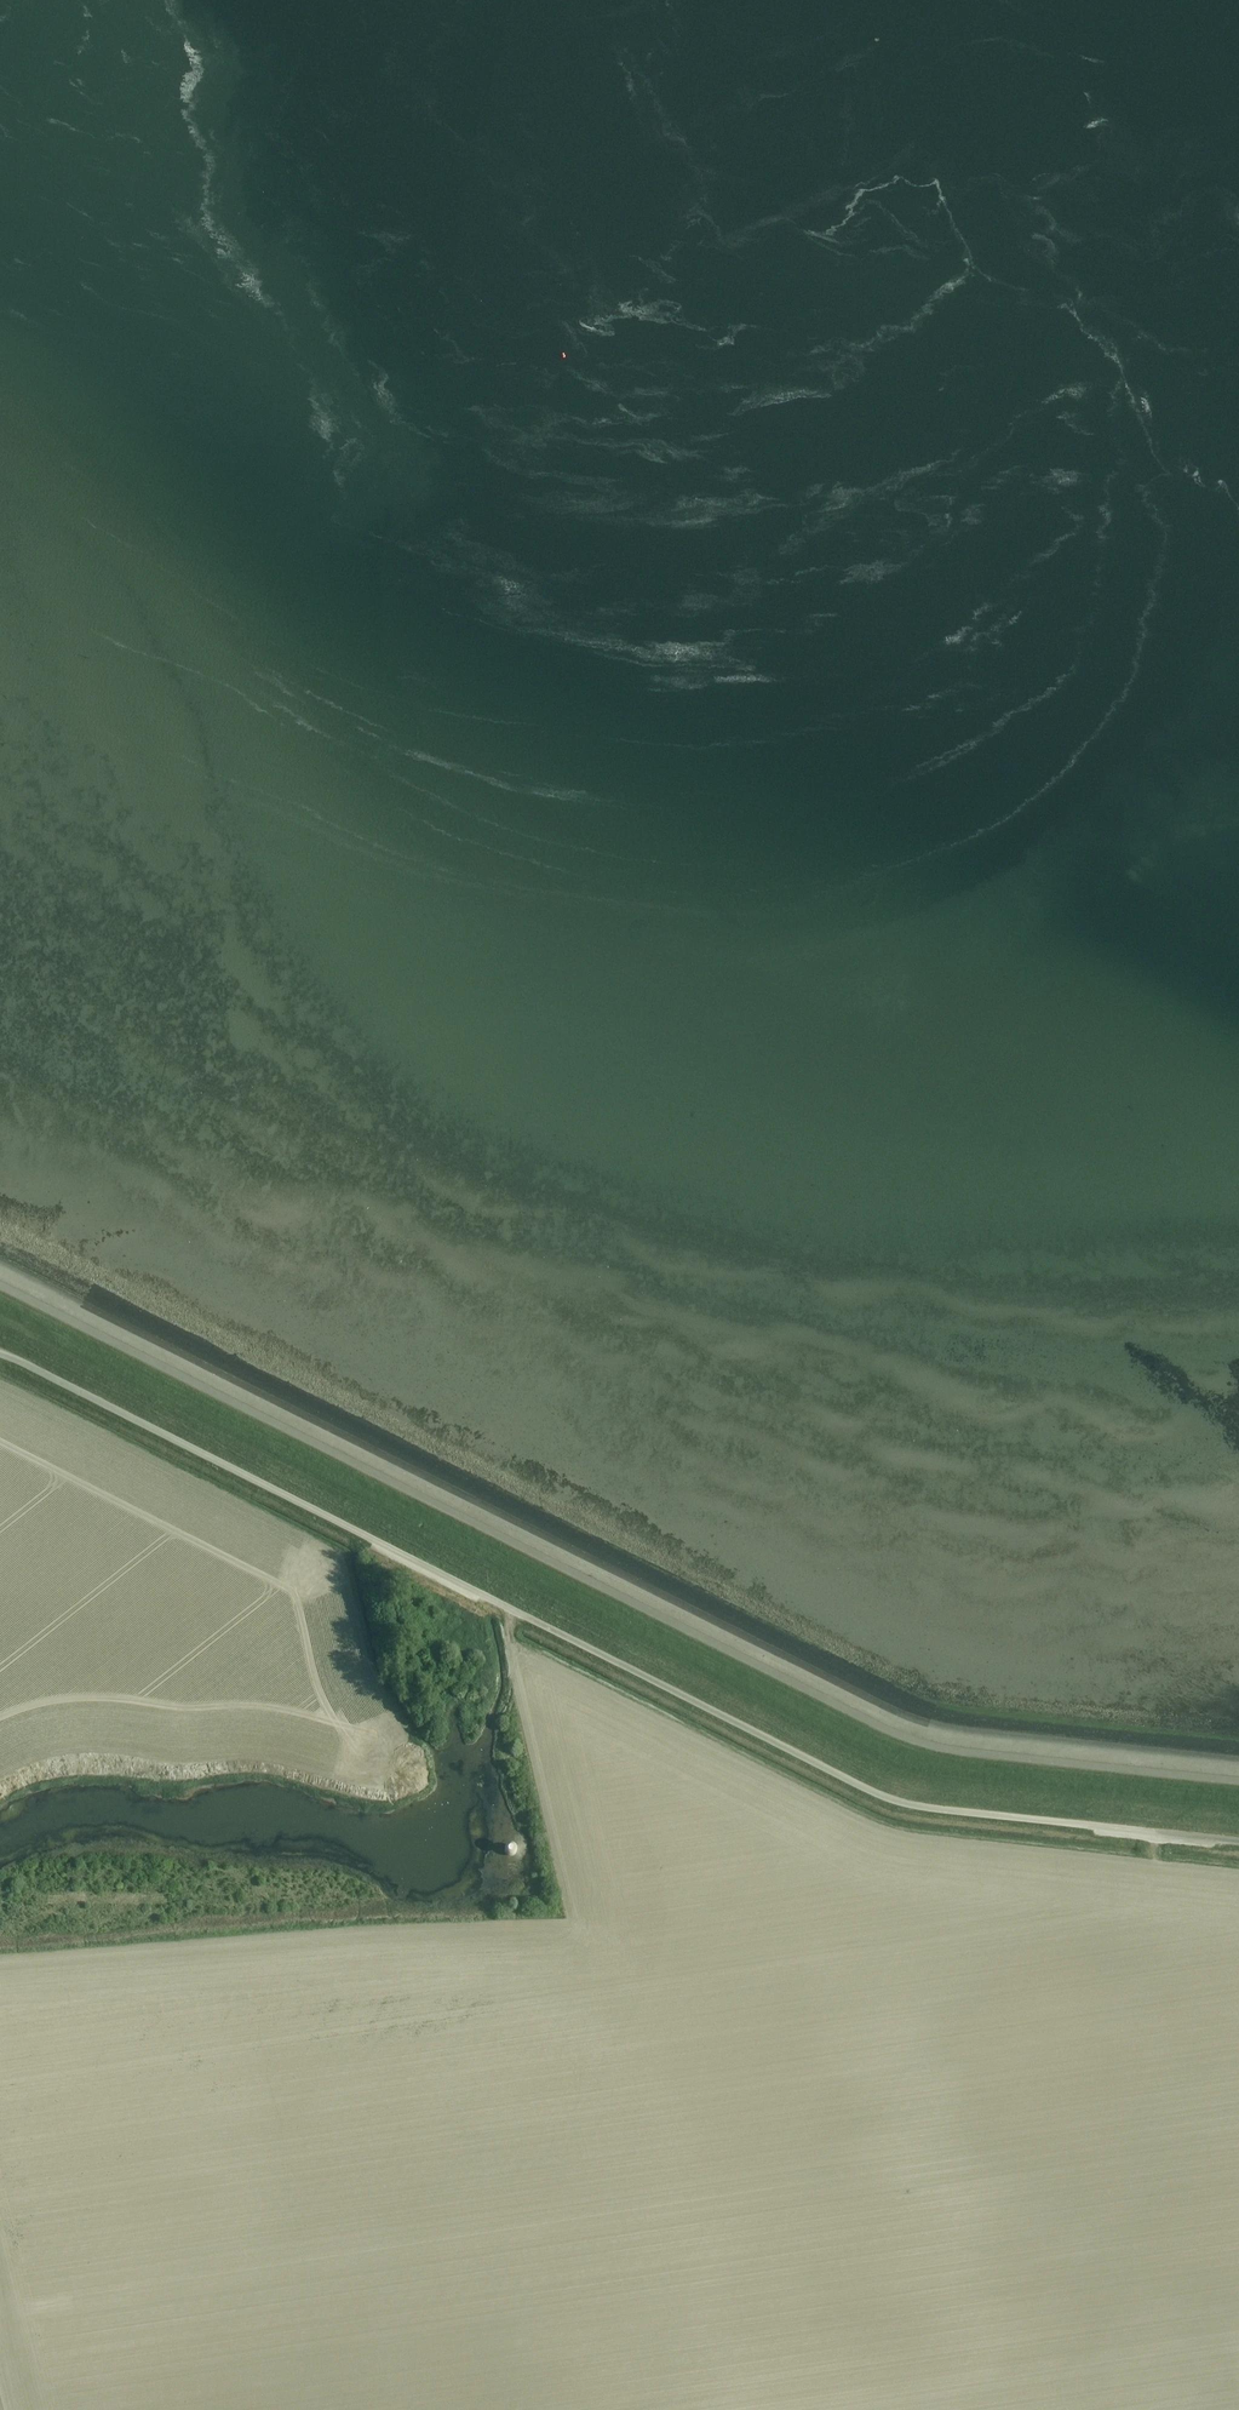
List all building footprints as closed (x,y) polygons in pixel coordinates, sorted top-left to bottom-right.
[(504,1860),(521,1853),(518,1846),(502,1852),(504,1860)]
